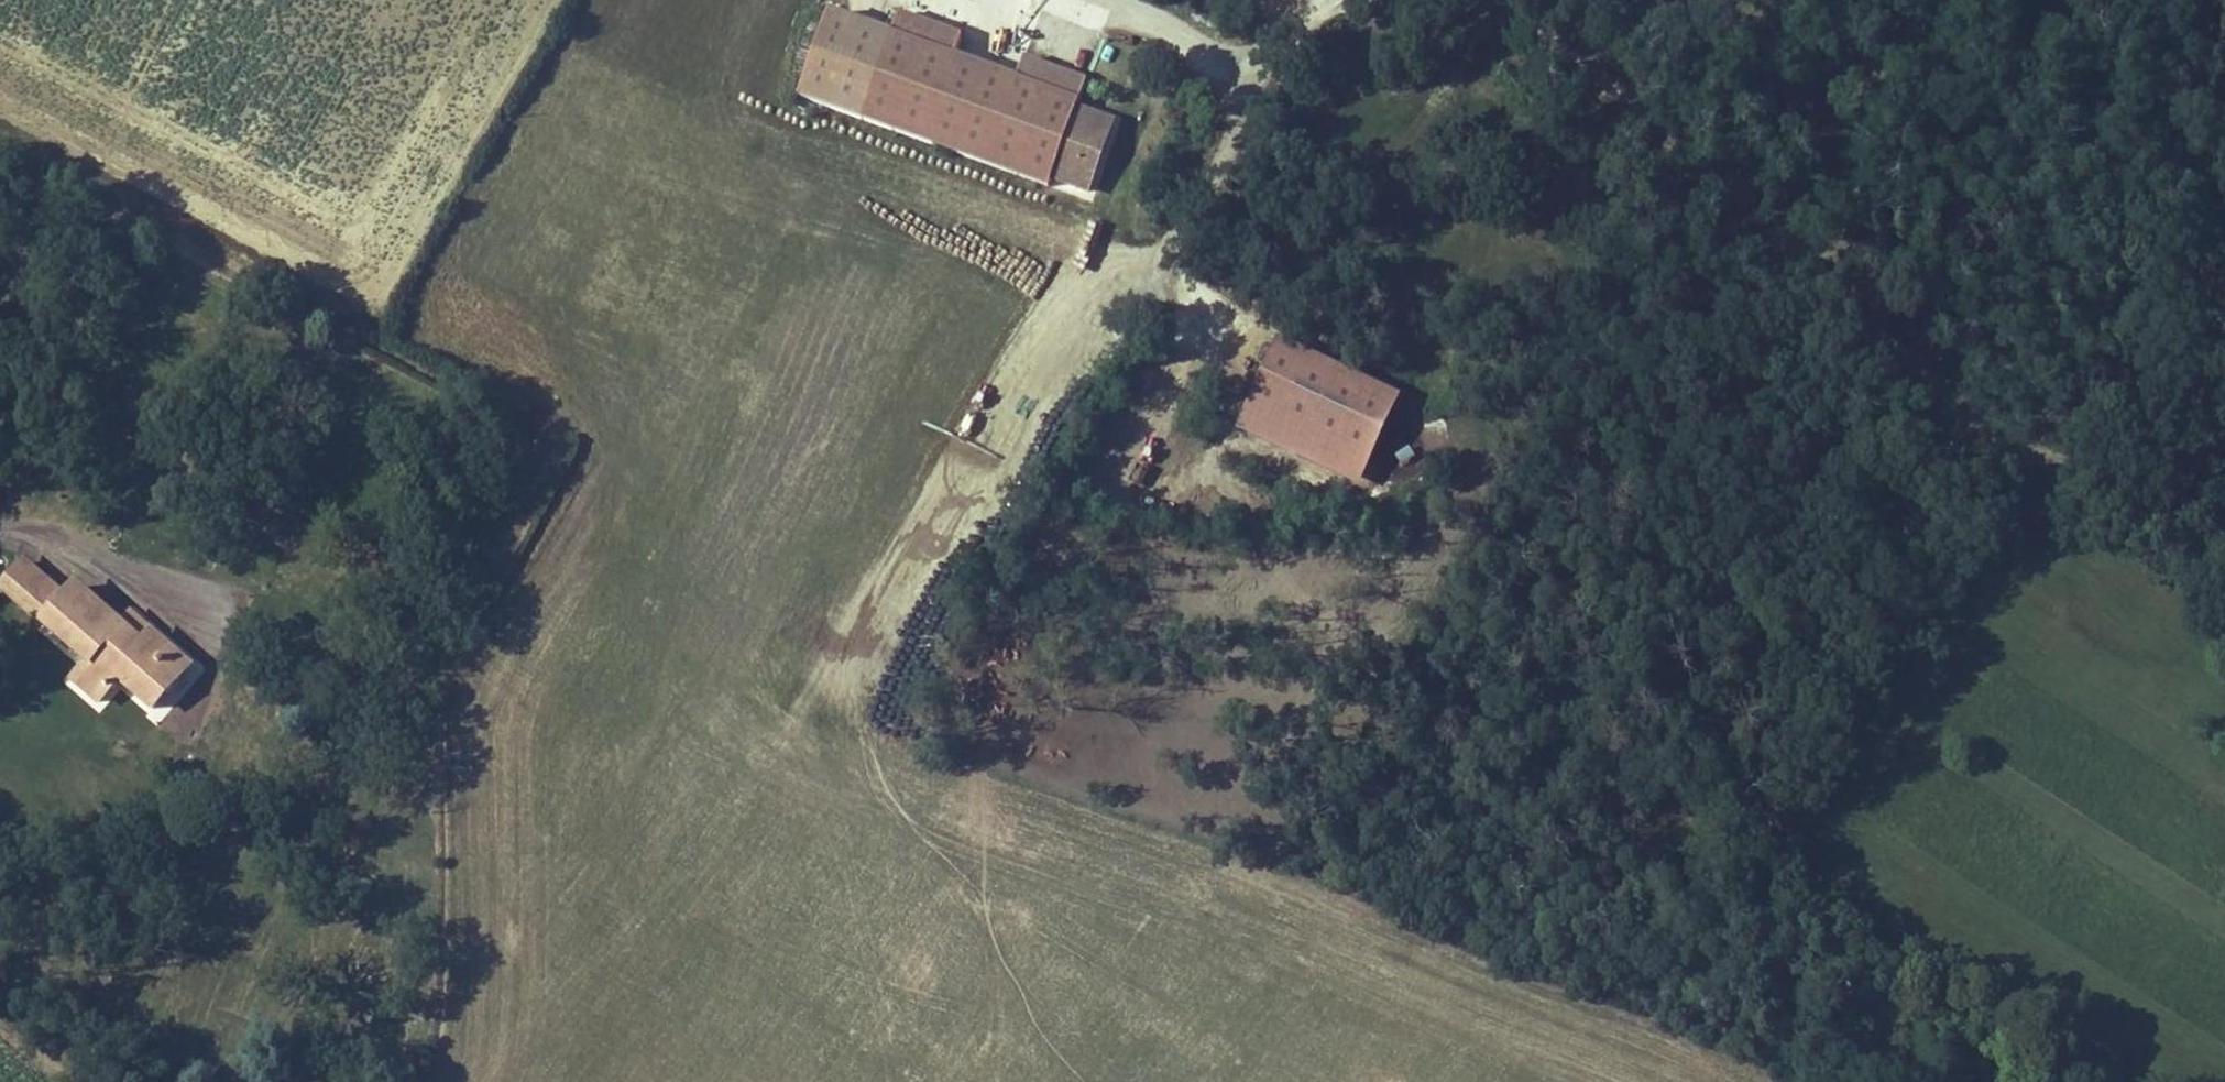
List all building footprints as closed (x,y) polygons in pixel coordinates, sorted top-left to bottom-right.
[(1049,188),(1079,104),(1016,81),(954,59),(891,37),(831,15),(801,99),(1049,188)] [(961,38),(899,16),(891,37),(954,59),(961,38)] [(1016,81),(1079,104),(1086,83),(1023,61),(1016,81)] [(1369,469),(1400,402),(1279,347),(1248,414),(1369,469)] [(1369,469),(1248,414),(1239,434),(1360,489),(1369,469)] [(44,545),(23,567),(111,650),(91,670),(117,694),(138,672),(170,702),(213,656),(178,623),(165,637),(143,616),(96,572),(85,584),(44,545)] [(165,637),(178,623),(155,602),(143,616),(165,637)]
